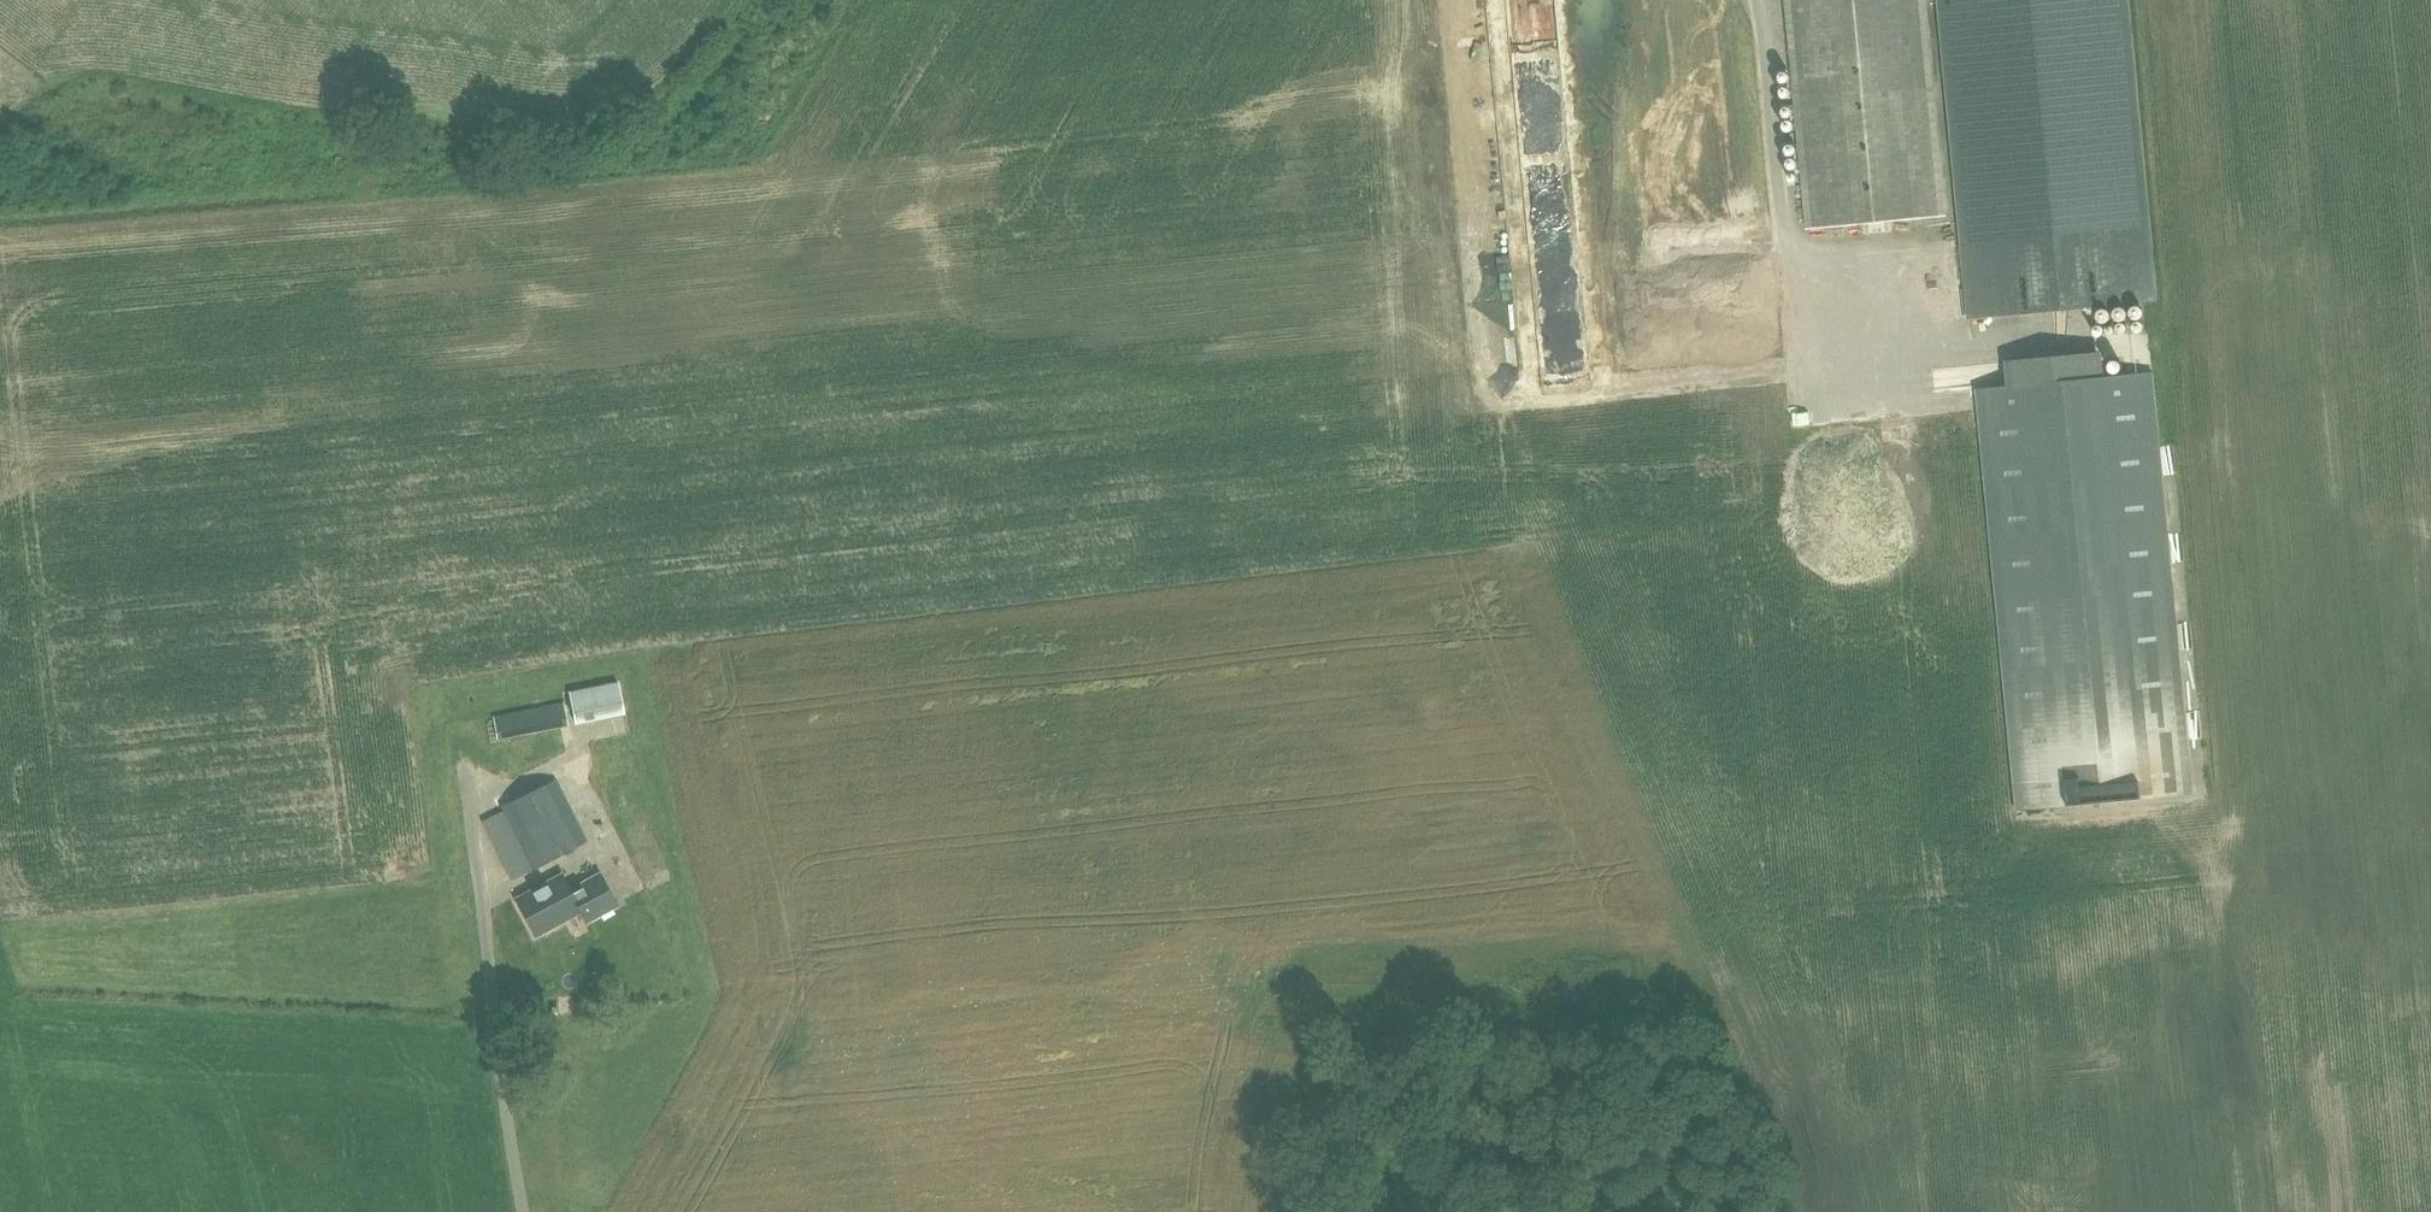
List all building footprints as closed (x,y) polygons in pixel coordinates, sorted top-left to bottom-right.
[(1809,228),(1947,214),(1926,0),(1786,0),(1809,228)] [(1957,190),(2148,170),(2132,0),(1939,0),(1957,190)] [(2148,170),(1957,190),(1969,319),(2161,301),(2148,170)] [(2063,350),(2063,363),(2111,360),(2110,347),(2063,350)] [(2195,793),(2155,372),(1976,389),(1983,418),(2017,810),(2195,793)] [(2185,565),(2196,564),(2193,539),(2182,540),(2185,565)] [(619,680),(569,689),(575,722),(624,712),(619,680)] [(571,725),(566,700),(493,715),(498,740),(571,725)] [(588,839),(557,778),(501,807),(534,871),(588,839)] [(601,873),(570,889),(586,920),(617,903),(601,873)] [(563,874),(517,900),(536,934),(581,910),(570,889),(563,874)]
